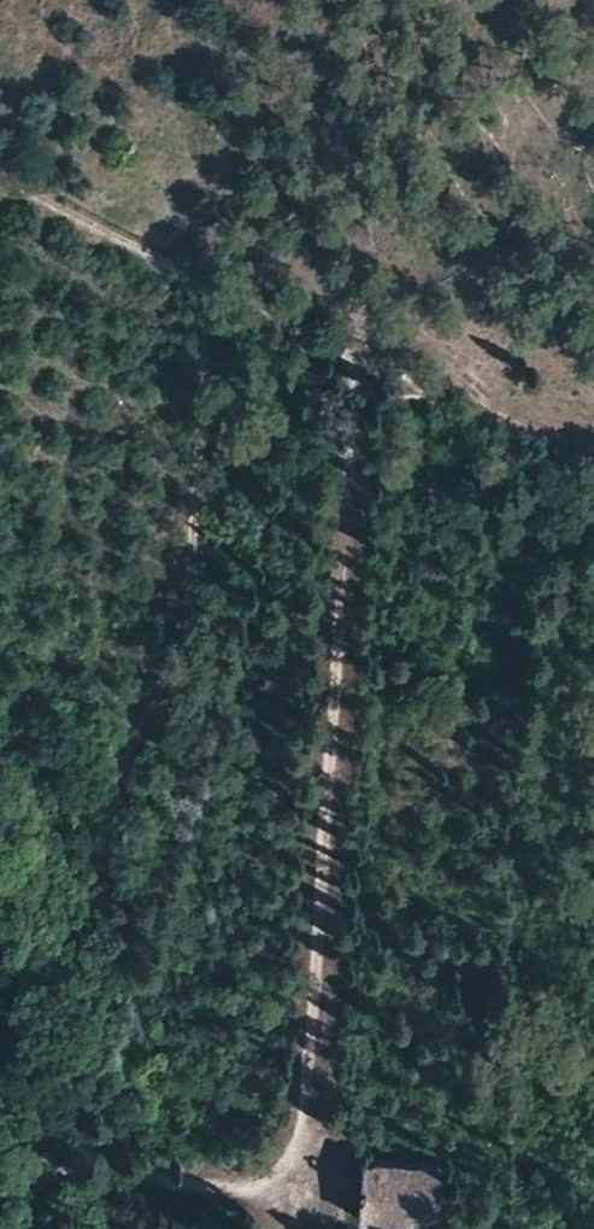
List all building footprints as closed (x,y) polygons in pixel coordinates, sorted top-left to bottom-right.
[(431,1216),(436,1154),(355,1149),(351,1210),(431,1216)]
